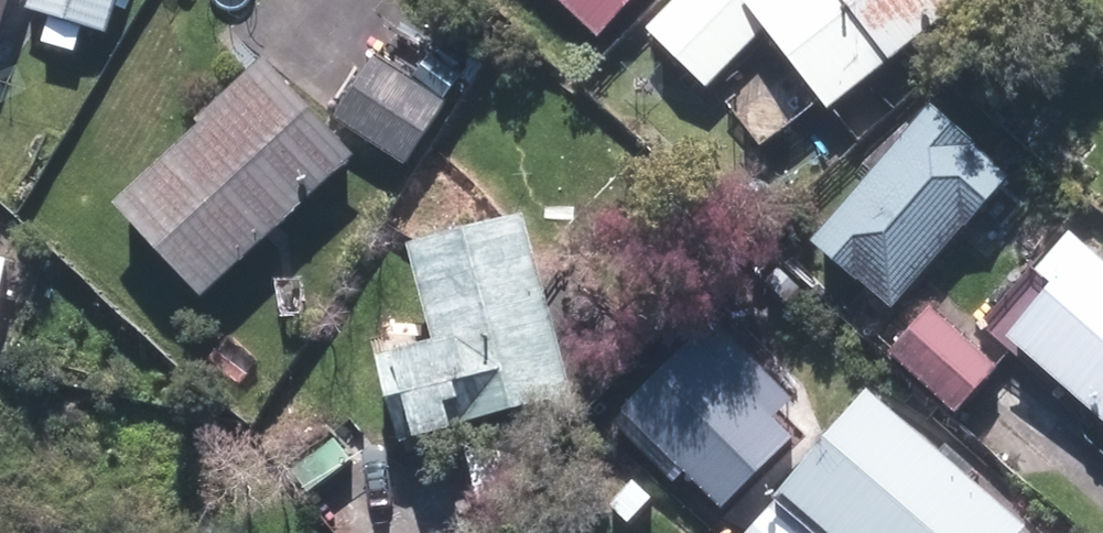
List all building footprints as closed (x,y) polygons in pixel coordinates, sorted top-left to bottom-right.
[(13,0),(0,0),(0,45),(13,0)] [(110,33),(120,0),(34,0),(31,11),(110,33)] [(600,38),(637,0),(559,0),(600,38)] [(830,112),(974,0),(749,0),(748,0),(682,0),(650,31),(709,91),(769,33),(830,112)] [(337,120),(405,166),(446,104),(378,59),(337,120)] [(118,206),(205,299),(357,158),(266,60),(198,123),(203,128),(118,206)] [(818,243),(894,311),(1011,179),(935,111),(818,243)] [(382,361),(404,444),(527,412),(532,432),(580,418),(526,218),(412,249),(438,345),(382,361)] [(1102,420),(1102,265),(1072,239),(1041,276),(1058,289),(1013,342),(1102,420)] [(8,260),(0,258),(0,296),(8,260)] [(893,355),(958,414),(998,369),(933,311),(893,355)] [(1029,531),(871,395),(777,504),(810,532),(1027,532),(1029,531)] [(470,452),(482,504),(544,489),(532,438),(470,452)]
